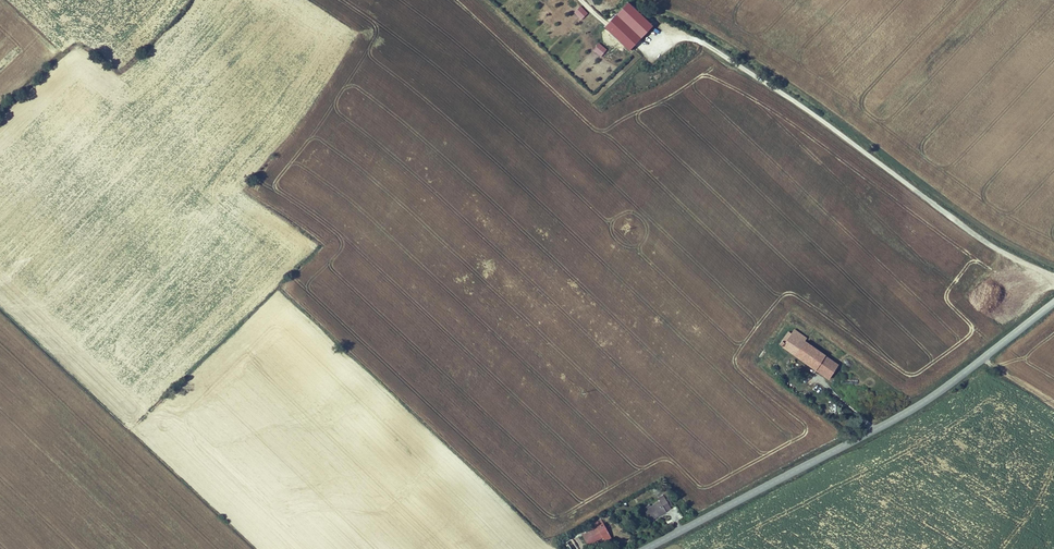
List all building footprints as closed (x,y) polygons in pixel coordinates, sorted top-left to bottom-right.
[(642,39),(654,27),(629,2),(617,15),(642,39)] [(556,19),(563,26),(570,19),(562,12),(556,19)] [(607,38),(600,45),(608,52),(614,45),(607,38)] [(812,344),(796,332),(789,341),(787,340),(786,341),(785,342),(785,343),(826,372),(833,377),(841,363),(835,359),(828,354),(827,357),(811,345),(812,344)] [(801,393),(805,400),(812,396),(808,390),(801,393)] [(670,489),(667,484),(660,488),(663,493),(670,489)] [(652,506),(658,516),(679,504),(672,490),(667,493),(669,496),(658,502),(652,506)] [(600,520),(602,525),(592,530),(598,541),(613,532),(615,536),(621,533),(614,519),(612,515),(600,520)] [(566,541),(571,548),(578,548),(571,538),(566,541)]
